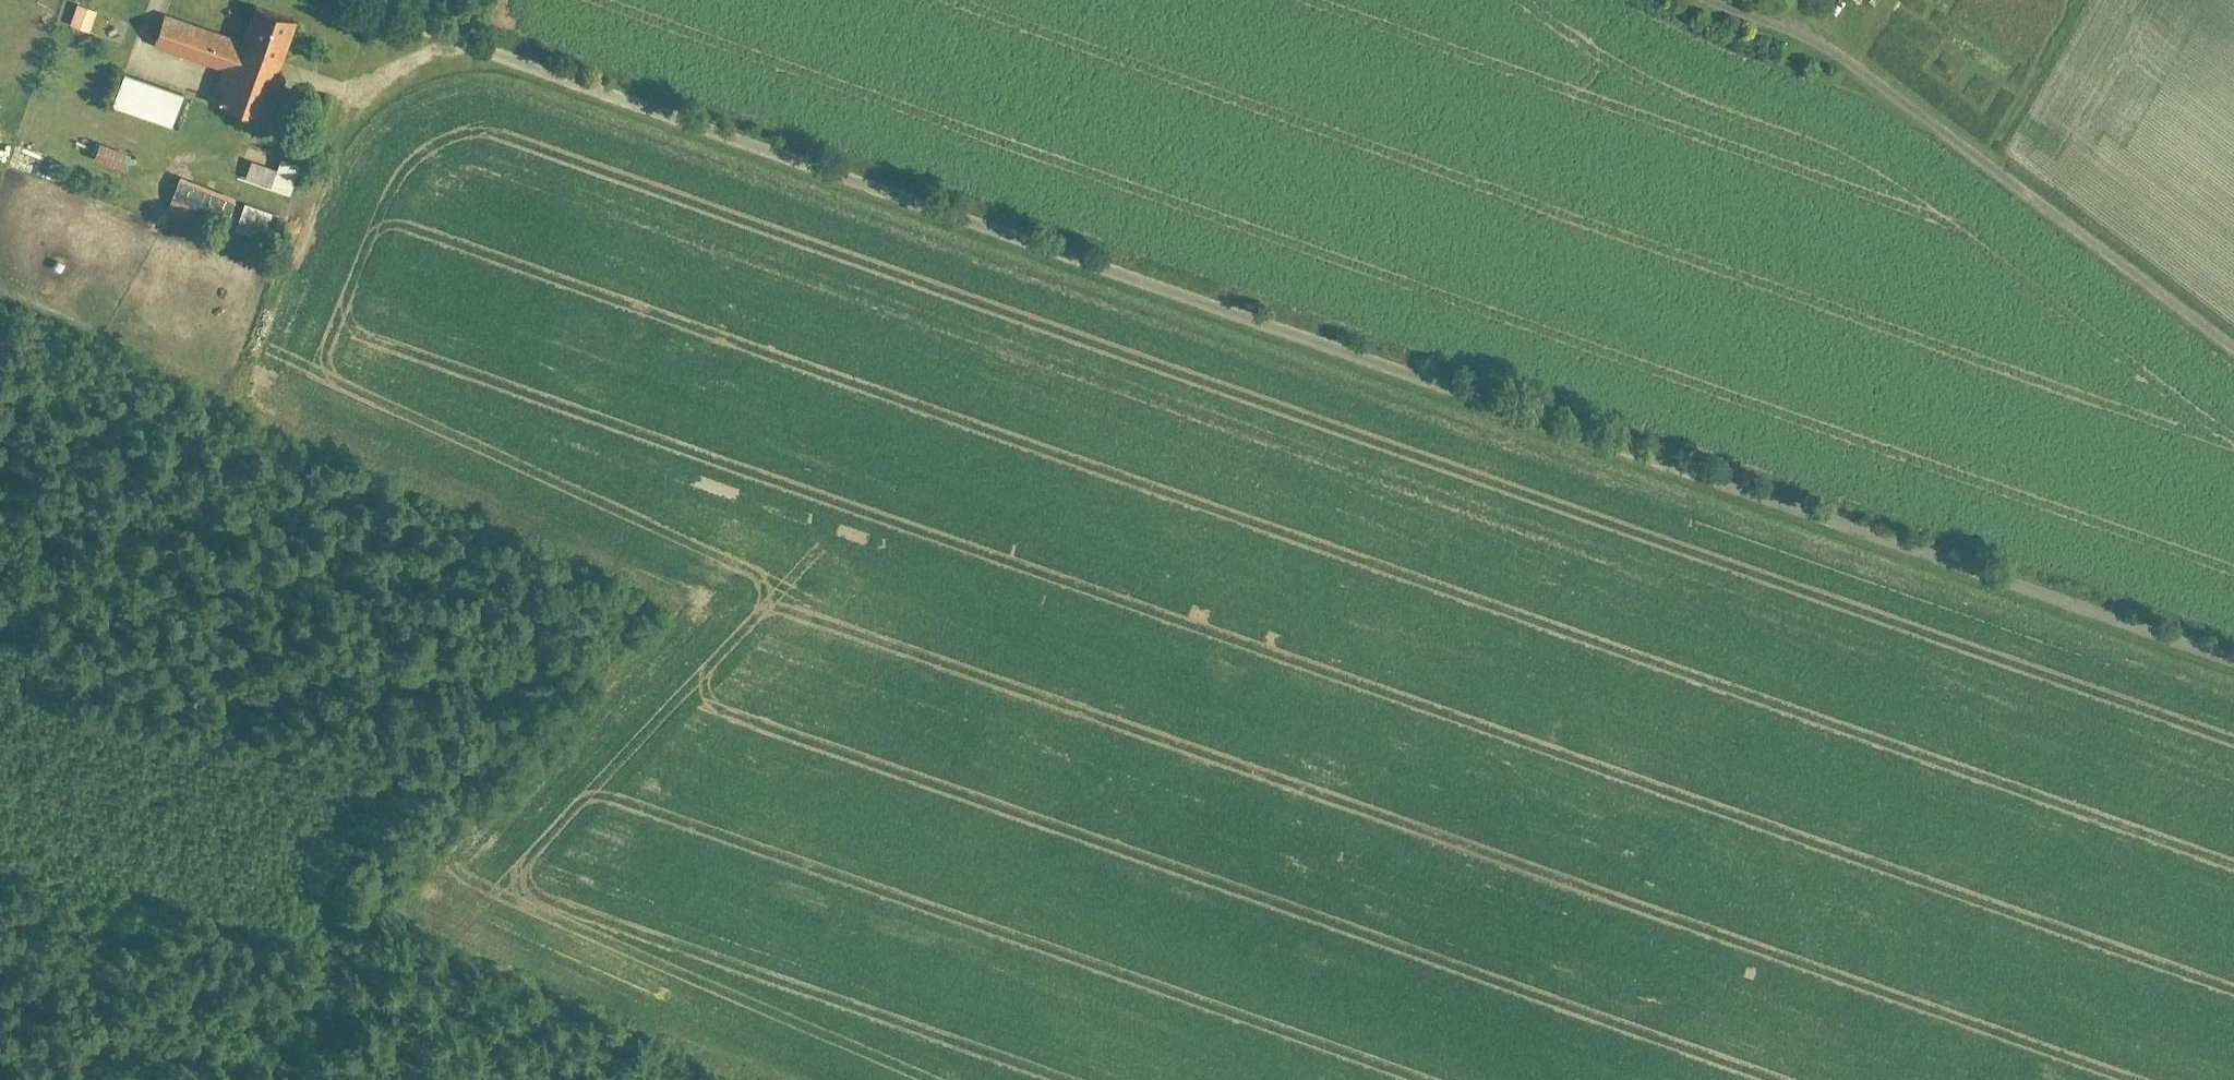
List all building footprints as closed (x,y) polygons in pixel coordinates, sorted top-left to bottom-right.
[(250,12),(242,31),(166,4),(151,46),(229,74),(218,102),(266,119),(298,29),(250,12)] [(181,99),(118,76),(104,113),(168,136),(181,99)]
